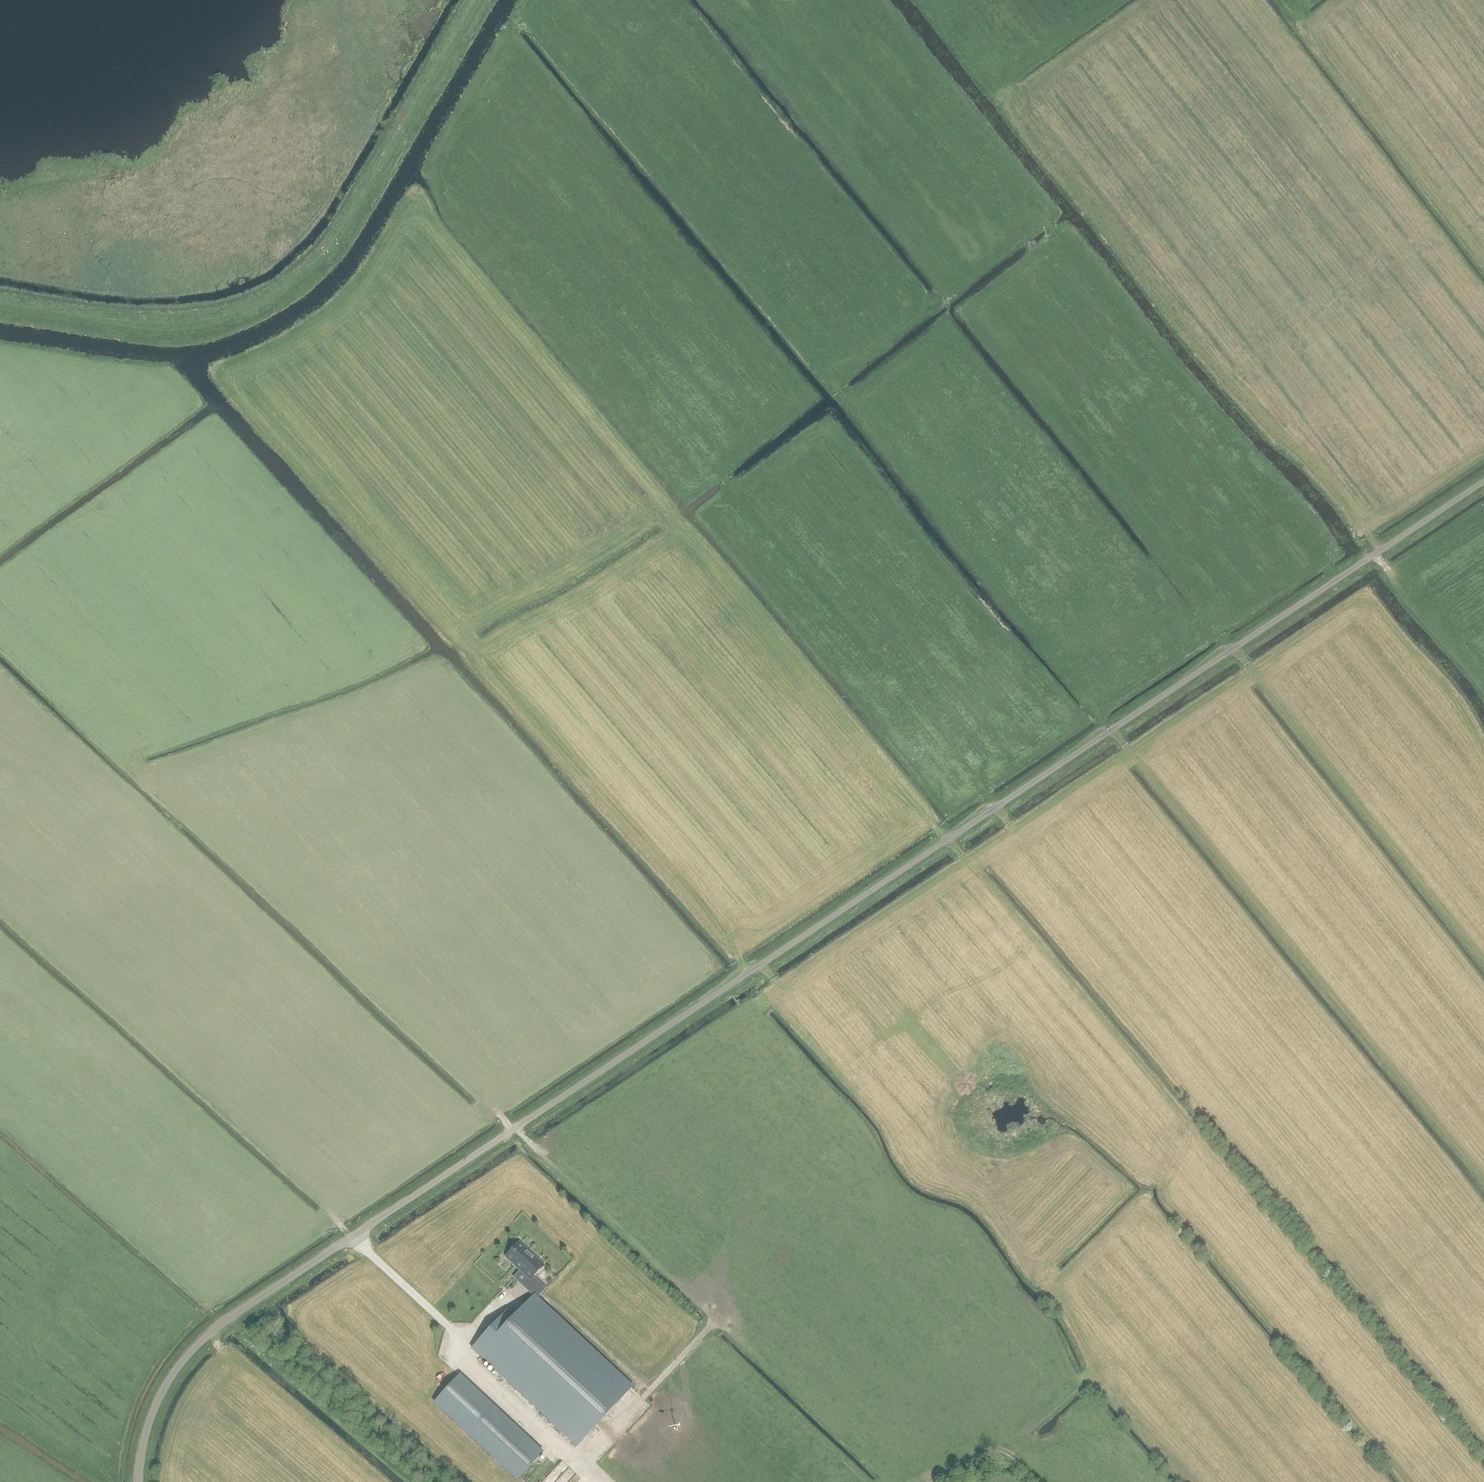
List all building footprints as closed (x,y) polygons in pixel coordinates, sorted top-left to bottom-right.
[(523,1287),(533,1296),(536,1299),(546,1288),(533,1277),(543,1266),(518,1242),(505,1256),(530,1280),(523,1287)] [(631,1387),(536,1299),(533,1296),(513,1318),(506,1312),(473,1348),(577,1445),(631,1387)] [(435,1402),(517,1479),(542,1453),(459,1376),(435,1402)]
